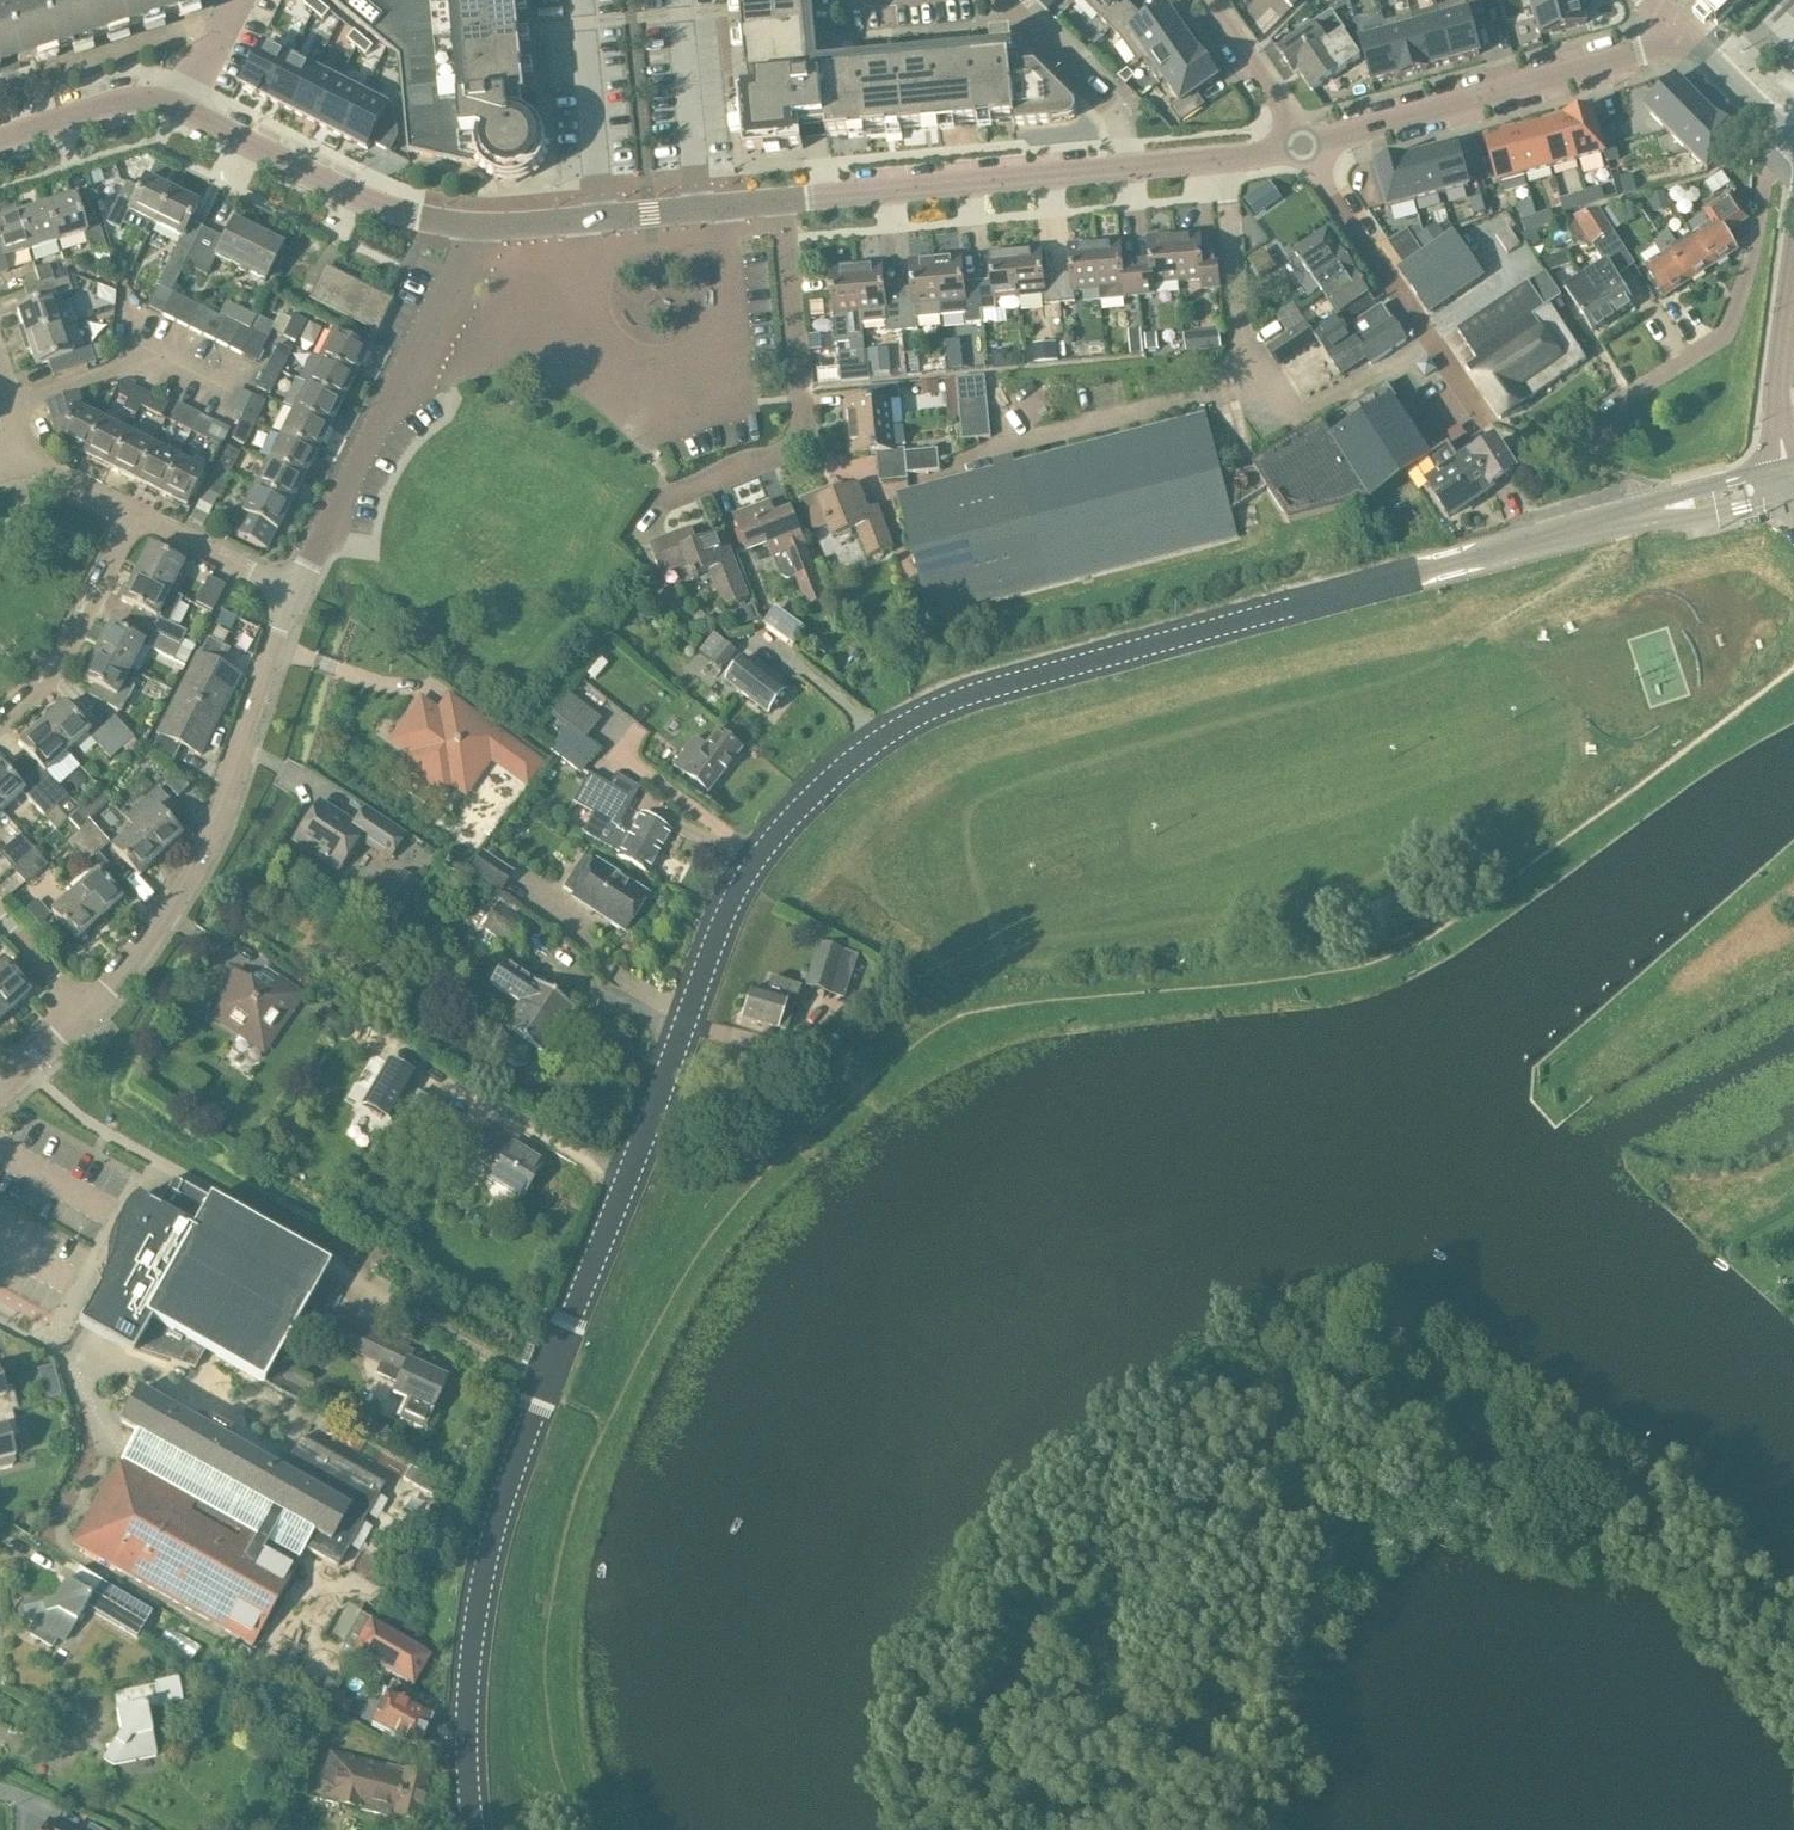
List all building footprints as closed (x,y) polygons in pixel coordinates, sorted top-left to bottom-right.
[(0,8),(0,71),(199,7),(197,0),(25,0),(0,8)] [(305,4),(314,12),(322,3),(318,0),(309,0),(305,4)] [(525,181),(529,180),(532,178),(537,174),(541,170),(544,166),(546,161),(548,155),(549,149),(548,144),(547,138),(545,133),(543,128),(539,123),(535,119),(533,99),(528,99),(518,0),(330,0),(401,58),(409,152),(484,169),(488,173),(492,177),(497,180),(502,182),(508,183),(513,183),(519,183),(525,181)] [(992,36),(993,48),(820,64),(814,0),(741,0),(751,94),(740,95),(745,155),(804,149),(802,132),(827,130),(827,137),(1012,119),(1013,126),(1068,121),(1070,120),(1071,119),(1073,118),(1074,116),(1075,115),(1075,113),(1076,111),(1076,109),(1076,107),(1075,105),(1074,104),(1073,102),(1036,65),(1011,68),(1009,48),(1014,47),(1013,35),(992,36)] [(1037,1),(1048,12),(1056,3),(1053,0),(1038,0),(1037,1)] [(1111,29),(1135,9),(1126,0),(1083,0),(1111,29)] [(1285,0),(1293,9),(1302,0),(1285,0)] [(1466,1),(1470,16),(1484,12),(1481,3),(1481,0),(1465,0),(1466,1)] [(1561,0),(1532,0),(1542,35),(1585,23),(1580,5),(1561,0)] [(1718,25),(1743,0),(1693,0),(1718,25)] [(1466,1),(1438,8),(1453,62),(1480,54),(1470,16),(1466,1)] [(322,3),(314,12),(324,19),(332,11),(322,3)] [(1123,40),(1139,63),(1184,31),(1167,7),(1147,21),(1135,9),(1111,29),(1123,40)] [(1413,16),(1412,16),(1427,70),(1428,70),(1428,69),(1453,62),(1438,8),(1437,9),(1440,20),(1416,26),(1413,16)] [(1314,22),(1276,48),(1294,74),(1299,71),(1332,48),(1328,43),(1344,32),(1345,31),(1332,11),(1315,23),(1314,22)] [(1412,16),(1386,23),(1401,78),(1427,70),(1412,16)] [(1401,78),(1386,23),(1385,23),(1388,34),(1362,42),(1373,84),(1400,77),(1400,78),(1401,78)] [(357,30),(349,39),(358,46),(366,38),(357,30)] [(1144,60),(1160,83),(1199,56),(1202,55),(1201,53),(1200,54),(1199,53),(1184,31),(1139,63),(1139,64),(1144,60)] [(1332,48),(1299,71),(1313,91),(1361,58),(1344,32),(1328,43),(1332,48)] [(366,38),(358,46),(368,54),(376,45),(366,38)] [(267,44),(244,89),(269,102),(292,56),(267,44)] [(386,51),(381,61),(392,67),(397,56),(386,51)] [(1199,56),(1160,83),(1161,84),(1165,80),(1181,103),(1171,109),(1181,124),(1199,111),(1206,106),(1199,97),(1197,94),(1199,92),(1218,79),(1202,55),(1199,56)] [(292,56),(269,102),(294,114),(317,68),(292,56)] [(317,68),(294,114),(318,125),(341,80),(317,68)] [(1128,70),(1118,77),(1127,85),(1135,76),(1128,70)] [(1646,109),(1667,130),(1670,127),(1692,106),(1698,99),(1677,78),(1675,80),(1671,85),(1649,106),(1646,109)] [(341,80),(318,125),(343,137),(366,92),(341,80)] [(366,93),(343,138),(369,150),(374,138),(391,148),(401,125),(386,116),(391,105),(366,93)] [(1214,111),(1228,102),(1223,95),(1210,104),(1214,111)] [(1667,130),(1688,151),(1720,119),(1719,118),(1718,119),(1698,99),(1692,106),(1670,127),(1667,130)] [(1593,113),(1567,120),(1578,161),(1604,153),(1593,113)] [(1720,119),(1688,151),(1709,172),(1737,143),(1740,140),(1741,140),(1720,119)] [(1567,120),(1541,127),(1552,168),(1578,161),(1567,120)] [(1541,127),(1515,134),(1526,175),(1552,168),(1541,127)] [(1616,144),(1612,129),(1600,133),(1604,148),(1616,144)] [(1514,133),(1488,140),(1500,182),(1526,175),(1515,134),(1514,133)] [(1608,163),(1620,159),(1616,144),(1604,148),(1605,153),(1608,162),(1608,163)] [(1456,147),(1430,154),(1441,194),(1467,186),(1456,147)] [(1430,154),(1405,161),(1415,201),(1441,194),(1430,154)] [(1378,166),(1389,208),(1415,201),(1405,161),(1404,159),(1378,166)] [(1722,173),(1705,184),(1713,195),(1729,184),(1722,173)] [(1637,191),(1632,176),(1621,179),(1625,194),(1637,191)] [(105,224),(119,231),(128,212),(155,226),(172,191),(145,178),(139,189),(126,183),(105,224)] [(1587,192),(1590,204),(1605,199),(1601,188),(1587,192)] [(198,204),(172,191),(155,226),(180,238),(157,285),(171,292),(184,265),(203,228),(190,222),(198,204)] [(1587,192),(1572,197),(1575,208),(1590,204),(1587,192)] [(1665,192),(1650,196),(1655,214),(1670,210),(1665,192)] [(1694,236),(1713,266),(1738,251),(1727,233),(1745,222),(1729,196),(1701,214),(1709,226),(1694,236)] [(75,197),(46,206),(57,243),(85,234),(91,253),(106,248),(92,205),(78,209),(75,197)] [(1486,212),(1482,197),(1470,201),(1474,215),(1486,212)] [(29,252),(57,243),(46,206),(18,215),(29,252)] [(1616,207),(1602,214),(1614,232),(1634,219),(1629,209),(1620,212),(1616,207)] [(18,215),(17,215),(15,208),(1,213),(0,215),(0,220),(0,221),(0,274),(5,272),(1,260),(29,252),(18,215)] [(1605,301),(1615,317),(1632,306),(1614,278),(1635,266),(1614,232),(1602,214),(1600,210),(1576,218),(1605,266),(1586,278),(1586,276),(1584,278),(1601,303),(1605,301)] [(1551,211),(1537,216),(1540,228),(1555,223),(1551,211)] [(1522,221),(1526,233),(1540,228),(1537,216),(1522,221)] [(224,239),(203,228),(184,265),(206,276),(215,258),(264,282),(282,246),(233,221),(224,239)] [(1425,233),(1434,246),(1446,237),(1438,224),(1425,233)] [(1508,226),(1492,235),(1506,257),(1522,248),(1508,226)] [(1669,232),(1660,237),(1689,282),(1713,266),(1694,236),(1678,246),(1669,232)] [(1173,235),(1178,282),(1203,280),(1204,289),(1219,288),(1217,259),(1203,260),(1200,233),(1173,235)] [(1390,244),(1405,266),(1422,254),(1415,245),(1413,241),(1407,233),(1390,244)] [(1422,254),(1405,266),(1399,270),(1429,313),(1484,276),(1454,233),(1446,237),(1434,246),(1422,254)] [(1417,238),(1413,241),(1415,245),(1422,254),(1434,246),(1425,233),(1417,238)] [(1154,284),(1178,282),(1173,235),(1148,238),(1151,265),(1137,267),(1139,295),(1155,294),(1154,284)] [(1323,293),(1355,271),(1334,238),(1329,241),(1324,235),(1297,253),(1323,293)] [(1653,241),(1662,256),(1645,267),(1665,298),(1689,282),(1660,237),(1653,241)] [(1121,240),(1094,243),(1098,289),(1099,289),(1101,302),(1124,300),(1124,297),(1131,296),(1139,295),(1137,267),(1126,268),(1123,268),(1123,264),(1122,257),(1121,240)] [(1098,289),(1094,243),(1069,245),(1071,273),(1058,274),(1061,303),(1076,302),(1075,292),(1098,289)] [(1045,305),(1061,303),(1058,274),(1044,276),(1041,248),(1015,251),(1019,297),(1044,295),(1045,305)] [(978,282),(981,311),(996,309),(995,299),(1019,297),(1015,251),(989,253),(992,281),(978,282)] [(1567,252),(1539,261),(1546,273),(1573,265),(1567,252)] [(982,323),(981,311),(978,282),(965,283),(962,256),(935,258),(941,317),(966,315),(967,324),(982,323)] [(917,319),(941,317),(935,258),(910,261),(913,289),(899,290),(903,331),(918,330),(917,319)] [(1266,260),(1248,271),(1258,285),(1275,276),(1266,260)] [(887,333),(903,331),(899,290),(885,291),(882,263),(856,266),(861,312),(862,324),(886,322),(887,333)] [(35,269),(39,283),(53,279),(49,265),(35,269)] [(321,273),(308,299),(369,330),(385,297),(334,271),(325,266),(321,273)] [(856,266),(831,268),(835,314),(837,344),(850,343),(851,351),(839,353),(841,382),(871,380),(869,365),(866,365),(862,324),(861,312),(856,266)] [(1355,271),(1323,293),(1336,314),(1312,330),(1319,341),(1330,358),(1356,341),(1348,329),(1343,322),(1375,301),(1365,287),(1366,287),(1355,271)] [(1562,299),(1546,274),(1459,331),(1479,361),(1553,311),(1550,307),(1562,299)] [(29,306),(17,310),(26,338),(63,326),(77,322),(72,308),(58,313),(54,298),(72,293),(68,278),(54,282),(53,279),(39,283),(24,289),(29,306)] [(1594,331),(1615,317),(1605,301),(1601,303),(1584,278),(1567,289),(1594,331)] [(148,308),(162,315),(173,293),(170,292),(171,292),(157,285),(156,286),(158,287),(148,308)] [(175,321),(186,300),(173,293),(162,315),(175,321)] [(269,294),(262,309),(272,313),(279,299),(269,294)] [(175,321),(187,328),(198,306),(186,300),(175,321)] [(1561,300),(1551,306),(1556,314),(1566,308),(1561,300)] [(212,313),(198,306),(187,328),(201,335),(212,313)] [(1356,341),(1330,358),(1342,376),(1367,359),(1371,365),(1407,341),(1394,322),(1383,306),(1348,329),(1356,341)] [(246,310),(240,324),(250,329),(256,315),(246,310)] [(1553,311),(1479,361),(1467,369),(1478,385),(1501,419),(1530,400),(1529,398),(1586,360),(1553,311)] [(225,319),(212,313),(201,335),(214,341),(225,319)] [(293,315),(283,336),(296,343),(306,322),(293,315)] [(258,316),(250,332),(266,340),(267,340),(272,329),(275,324),(258,316)] [(237,325),(225,319),(214,341),(227,347),(237,325)] [(1306,322),(1288,334),(1267,349),(1279,367),(1319,341),(1312,330),(1306,322)] [(237,325),(227,347),(239,354),(250,332),(237,325)] [(72,354),(63,326),(26,338),(35,366),(48,362),(52,376),(95,362),(91,348),(72,354)] [(1141,330),(1129,331),(1131,354),(1134,354),(1143,353),(1141,330)] [(239,354),(255,362),(266,340),(250,332),(239,354)] [(332,333),(319,359),(354,377),(367,351),(332,333)] [(1157,333),(1145,334),(1146,349),(1158,348),(1157,333)] [(1220,334),(1204,335),(1205,352),(1222,350),(1220,334)] [(822,350),(820,335),(809,336),(810,351),(822,350)] [(1057,342),(1034,344),(1035,362),(1058,360),(1057,342)] [(267,366),(280,372),(291,351),(278,344),(267,366)] [(889,349),(869,350),(871,374),(891,373),(889,349)] [(1009,351),(993,353),(995,367),(1010,365),(1009,351)] [(919,352),(909,353),(910,370),(920,369),(919,352)] [(962,354),(947,356),(948,369),(963,368),(962,354)] [(354,377),(319,359),(306,385),(341,403),(354,377)] [(1419,367),(1426,377),(1436,370),(1429,360),(1419,367)] [(269,394),(280,372),(267,366),(257,387),(269,394)] [(985,377),(957,379),(957,380),(945,380),(946,396),(987,393),(985,377)] [(939,381),(922,383),(924,396),(940,395),(939,381)] [(140,406),(147,393),(125,382),(118,395),(127,400),(123,408),(136,414),(140,406)] [(341,403),(306,385),(293,411),(328,429),(341,403)] [(862,402),(844,404),(846,429),(894,425),(903,424),(901,400),(899,385),(871,387),(872,401),(862,402)] [(1432,459),(1404,416),(1396,404),(1393,399),(1388,392),(1387,389),(1384,385),(1324,425),(1323,424),(1255,468),(1256,469),(1266,487),(1290,523),(1370,502),(1418,470),(1418,469),(1433,460),(1432,459)] [(147,393),(140,406),(161,417),(168,404),(147,393)] [(948,414),(960,413),(960,410),(988,407),(987,393),(946,396),(948,414)] [(56,442),(82,455),(100,420),(78,408),(81,407),(77,394),(46,405),(57,440),(56,442)] [(252,396),(242,417),(255,423),(265,402),(252,396)] [(961,425),(990,422),(988,407),(960,410),(960,413),(961,425)] [(190,431),(197,418),(176,408),(169,421),(190,431)] [(328,429),(293,411),(280,436),(316,454),(328,429)] [(1256,469),(1237,474),(1222,478),(1205,415),(1015,464),(1013,455),(992,460),(995,470),(898,495),(930,616),(1237,536),(1231,511),(1266,487),(1256,469)] [(255,423),(242,417),(231,439),(244,445),(255,423)] [(190,431),(206,439),(213,426),(197,418),(190,431)] [(127,433),(100,420),(82,455),(108,469),(127,433)] [(991,438),(990,422),(961,425),(963,440),(991,438)] [(894,425),(846,429),(849,456),(877,453),(878,468),(907,465),(908,475),(940,472),(938,449),(906,453),(905,449),(896,450),(894,425)] [(1433,460),(1418,469),(1418,470),(1447,513),(1450,518),(1495,490),(1517,474),(1507,459),(1496,443),(1467,462),(1455,444),(1466,437),(1459,427),(1430,446),(1436,456),(1432,459),(1433,460)] [(151,445),(127,433),(108,469),(133,481),(151,445)] [(316,454),(280,436),(267,462),(302,480),(316,454)] [(159,494),(177,458),(151,445),(133,481),(159,494)] [(226,447),(216,468),(229,475),(239,453),(226,447)] [(177,458),(159,494),(185,507),(203,471),(177,458)] [(302,480),(267,462),(254,488),(290,505),(302,480)] [(907,465),(878,468),(880,482),(908,479),(908,475),(907,465)] [(229,475),(216,468),(205,490),(218,496),(229,475)] [(833,537),(857,528),(868,556),(893,546),(878,508),(869,512),(859,486),(818,502),(816,495),(803,500),(814,529),(828,523),(833,537)] [(276,532),(290,505),(254,488),(241,514),(243,515),(233,534),(265,550),(275,531),(276,532)] [(770,502),(735,516),(749,551),(768,543),(774,557),(779,573),(780,575),(783,577),(784,579),(786,579),(789,580),(791,580),(794,579),(796,578),(815,571),(805,545),(792,510),(776,517),(770,502)] [(1759,518),(1741,522),(1743,529),(1760,525),(1759,518)] [(695,577),(711,571),(725,607),(749,597),(723,533),(697,543),(691,528),(650,545),(662,574),(689,563),(695,577)] [(169,592),(170,591),(183,565),(149,548),(135,574),(169,592)] [(815,571),(796,578),(807,608),(826,601),(815,571)] [(134,607),(128,619),(180,646),(187,632),(170,624),(182,598),(169,592),(135,574),(122,601),(134,607)] [(225,585),(209,577),(196,603),(212,611),(225,585)] [(754,604),(739,611),(744,624),(760,618),(754,604)] [(644,610),(639,617),(647,624),(653,617),(644,610)] [(173,660),(180,646),(128,619),(121,632),(109,626),(96,652),(130,669),(143,644),(173,660)] [(715,633),(700,653),(724,671),(739,651),(715,633)] [(240,639),(235,648),(246,654),(251,645),(240,639)] [(130,669),(96,652),(82,680),(93,685),(87,696),(120,712),(134,686),(124,681),(130,669)] [(197,654),(177,694),(220,716),(240,676),(197,654)] [(728,680),(738,688),(737,689),(769,714),(787,690),(756,665),(755,666),(745,658),(728,680)] [(220,716),(177,694),(157,734),(200,756),(220,716)] [(421,701),(392,740),(407,751),(453,784),(465,792),(490,757),(508,771),(522,751),(504,737),(461,707),(450,722),(436,711),(421,701)] [(41,724),(67,753),(89,733),(64,705),(41,724)] [(104,727),(123,748),(133,740),(115,717),(104,727)] [(67,820),(68,819),(79,809),(68,797),(46,772),(67,753),(41,724),(19,744),(28,754),(17,763),(56,807),(57,807),(67,820)] [(600,751),(569,726),(550,750),(581,775),(600,751)] [(123,748),(104,727),(91,738),(110,760),(123,748)] [(695,739),(673,766),(707,792),(740,750),(717,732),(705,747),(695,739)] [(522,751),(508,771),(528,785),(543,765),(522,751)] [(56,807),(17,763),(7,773),(0,765),(0,810),(1,812),(22,793),(44,817),(56,807)] [(177,798),(188,788),(178,775),(167,786),(177,798)] [(125,817),(134,828),(160,856),(181,837),(177,831),(188,822),(157,788),(125,817)] [(582,833),(619,853),(631,832),(618,827),(626,813),(580,788),(572,803),(592,814),(582,833)] [(338,870),(359,838),(389,858),(404,836),(364,809),(354,825),(319,802),(294,841),(338,870)] [(631,832),(619,853),(617,857),(647,873),(671,830),(641,814),(631,832)] [(79,833),(98,854),(107,846),(89,825),(79,833)] [(160,856),(134,828),(112,848),(138,876),(160,856)] [(79,833),(68,843),(87,864),(95,873),(112,891),(122,881),(98,854),(79,833)] [(34,851),(20,835),(0,852),(0,856),(13,870),(34,851)] [(48,866),(34,851),(13,870),(26,885),(48,866)] [(481,853),(469,872),(501,893),(514,874),(481,853)] [(596,861),(573,895),(572,897),(624,931),(648,894),(596,861)] [(95,873),(74,892),(99,921),(121,901),(95,873)] [(390,889),(377,908),(395,920),(408,902),(390,889)] [(99,921),(74,892),(51,912),(77,941),(99,921)] [(498,902),(480,928),(512,950),(530,925),(498,902)] [(843,999),(857,956),(843,952),(818,944),(804,987),(829,995),(843,999)] [(504,963),(486,989),(516,1009),(556,1036),(573,1009),(533,983),(534,983),(504,963)] [(7,1013),(29,993),(4,965),(0,968),(0,1005),(7,1013)] [(263,1050),(300,995),(278,980),(268,994),(236,972),(208,1012),(263,1050)] [(742,1018),(776,1029),(786,1032),(800,987),(770,978),(766,993),(751,988),(742,1018)] [(556,1036),(516,1009),(500,1034),(509,1040),(498,1056),(518,1069),(520,1066),(525,1067),(530,1060),(527,1055),(528,1054),(532,1057),(536,1051),(543,1056),(556,1036)] [(389,1046),(362,1083),(390,1101),(418,1062),(389,1046)] [(416,1093),(396,1128),(438,1152),(458,1117),(416,1093)] [(472,1181),(517,1208),(538,1173),(525,1165),(528,1160),(489,1137),(477,1156),(484,1161),(472,1181)] [(108,1271),(78,1324),(92,1332),(105,1339),(136,1349),(195,1369),(206,1350),(264,1383),(276,1361),(294,1330),(310,1339),(319,1323),(325,1312),(326,1311),(338,1289),(322,1280),(330,1266),(176,1180),(174,1179),(157,1209),(137,1198),(127,1215),(126,1217),(125,1219),(121,1227),(120,1229),(119,1231),(118,1233),(119,1233),(127,1238),(108,1271)] [(380,1365),(377,1372),(398,1382),(393,1393),(408,1400),(401,1417),(424,1428),(446,1379),(408,1363),(414,1351),(391,1341),(380,1365)] [(13,1411),(19,1410),(13,1385),(4,1387),(0,1371),(0,1414),(13,1411)] [(71,1544),(210,1622),(212,1617),(224,1624),(221,1628),(252,1646),(299,1562),(297,1561),(304,1548),(337,1567),(383,1484),(301,1438),(283,1471),(227,1439),(233,1429),(209,1416),(204,1426),(138,1390),(120,1423),(136,1432),(120,1461),(118,1460),(71,1544)] [(13,1466),(15,1462),(14,1457),(15,1456),(10,1436),(19,1434),(13,1411),(0,1414),(0,1469),(13,1466)] [(317,1413),(309,1427),(317,1432),(325,1418),(317,1413)] [(403,1479),(434,1497),(436,1498),(444,1485),(410,1466),(403,1479)] [(64,1642),(75,1623),(90,1597),(65,1582),(54,1600),(22,1608),(25,1619),(64,1642)] [(116,1592),(109,1605),(142,1625),(149,1613),(116,1592)] [(343,1646),(344,1647),(354,1652),(413,1685),(429,1655),(371,1622),(372,1621),(361,1615),(359,1615),(341,1646),(343,1647),(343,1646)] [(156,1754),(146,1706),(159,1703),(159,1705),(182,1700),(178,1678),(155,1683),(155,1686),(114,1695),(117,1711),(116,1711),(121,1732),(104,1757),(113,1763),(156,1754)] [(392,1682),(385,1696),(372,1726),(418,1747),(431,1717),(403,1705),(410,1690),(392,1682)] [(332,1694),(324,1709),(344,1719),(352,1704),(332,1694)] [(329,1755),(320,1798),(320,1800),(418,1821),(428,1776),(329,1755)] [(285,1829),(301,1829),(304,1820),(289,1816),(285,1829)] [(50,1820),(45,1829),(68,1829),(50,1820)]
